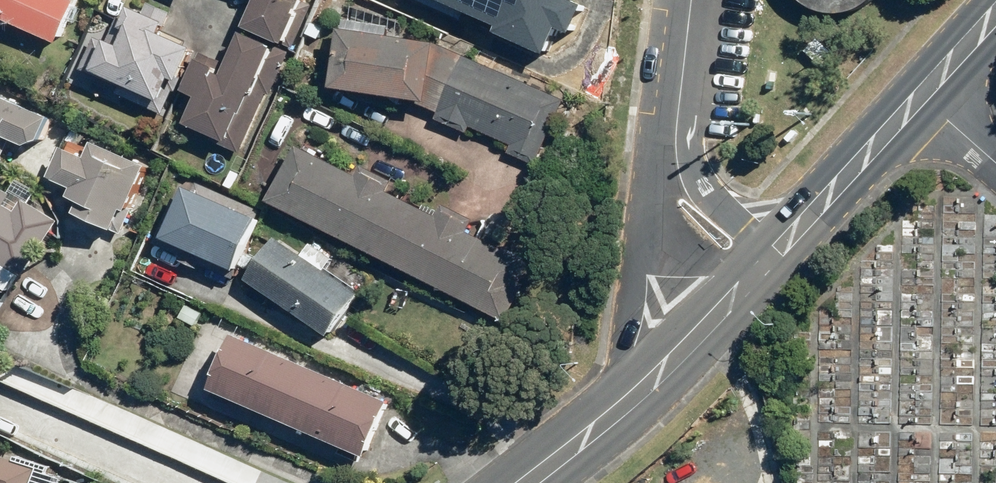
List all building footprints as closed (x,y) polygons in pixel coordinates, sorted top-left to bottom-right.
[(59,49),(73,14),(65,11),(69,0),(0,0),(0,25),(59,49)] [(301,0),(257,0),(244,34),(281,49),(301,0)] [(505,27),(502,33),(549,54),(561,28),(575,34),(587,6),(575,0),(445,0),(505,27)] [(821,11),(840,14),(859,11),(876,2),(878,0),(803,0),(804,1),(821,11)] [(128,25),(119,20),(92,79),(158,110),(170,85),(177,89),(193,54),(163,39),(174,17),(150,6),(143,22),(132,17),(128,25)] [(534,171),(564,101),(433,47),(387,43),(388,31),(348,27),(347,39),(337,38),(333,98),(426,112),(438,120),(436,124),(467,137),(469,133),(513,152),(509,160),(534,171)] [(269,63),(272,53),(233,39),(224,64),(197,54),(181,99),(195,104),(184,136),(243,156),(268,97),(273,99),(284,68),(269,63)] [(825,40),(805,54),(818,73),(838,58),(825,40)] [(0,97),(0,156),(6,142),(35,155),(51,119),(0,97)] [(359,179),(299,147),(270,204),(503,325),(521,289),(500,278),(510,258),(469,236),(471,231),(439,214),(436,220),(385,193),(388,188),(362,174),(359,179)] [(126,220),(144,171),(90,151),(85,163),(52,151),(38,189),(54,195),(57,187),(71,192),(66,207),(77,211),(72,223),(114,238),(121,218),(126,220)] [(183,181),(156,244),(236,278),(262,215),(183,181)] [(0,191),(0,294),(5,297),(14,281),(25,287),(60,225),(0,191)] [(301,255),(278,238),(247,280),(327,338),(358,296),(325,273),(335,259),(311,242),(301,255)] [(386,402),(232,336),(207,394),(361,460),(386,402)] [(0,458),(0,482),(73,482),(0,458)]
